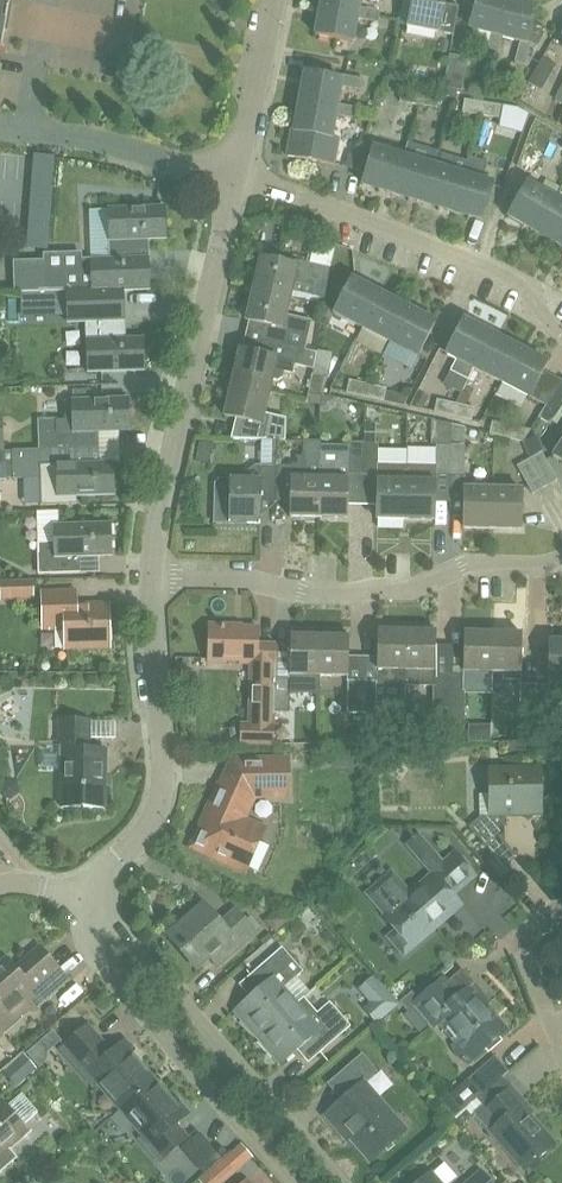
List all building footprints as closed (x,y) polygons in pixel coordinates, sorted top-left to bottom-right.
[(0,32),(8,33),(13,4),(5,3),(6,0),(0,0),(0,35),(0,32)] [(378,22),(380,11),(324,0),(318,30),(356,36),(359,18),(378,22)] [(460,11),(445,8),(447,0),(414,0),(409,27),(455,36),(460,11)] [(510,0),(478,0),(470,30),(494,37),(489,55),(494,57),(510,0)] [(494,57),(498,58),(504,39),(520,44),(515,62),(527,66),(533,45),(529,44),(539,7),(513,0),(510,0),(494,57)] [(451,54),(444,87),(463,90),(469,58),(451,54)] [(543,91),(557,65),(544,57),(529,83),(543,91)] [(362,90),(364,80),(342,76),(342,79),(307,72),(302,97),(339,104),(342,87),(362,90)] [(422,92),(403,88),(401,102),(419,105),(422,92)] [(440,95),(422,92),(420,105),(438,108),(440,95)] [(333,138),(336,120),(337,116),(357,120),(359,108),(339,104),(302,97),(295,133),(293,132),(288,156),(336,165),(340,139),(333,138)] [(485,102),(465,100),(465,99),(463,112),(483,114),(485,102)] [(503,106),(485,102),(483,114),(482,115),(501,118),(503,106)] [(501,118),(500,124),(523,130),(530,113),(517,108),(503,106),(501,118)] [(393,195),(409,143),(380,135),(374,148),(363,186),(393,195)] [(423,204),(434,166),(438,152),(409,143),(393,195),(423,204)] [(438,152),(434,166),(423,204),(453,213),(464,175),(453,171),(457,157),(438,152)] [(464,175),(453,213),(483,222),(494,184),(484,180),(487,165),(469,159),(464,175)] [(537,231),(556,198),(529,182),(510,216),(537,231)] [(537,231),(561,245),(561,201),(556,198),(537,231)] [(149,239),(167,238),(165,207),(107,209),(109,258),(81,259),(81,254),(43,255),(43,262),(13,263),(14,294),(21,293),(43,292),(65,292),(69,291),(95,290),(123,290),(151,289),(149,239)] [(255,290),(292,298),(295,281),(314,285),(311,296),(325,299),(330,278),(331,270),(290,260),(289,265),(262,259),(255,290)] [(364,328),(381,294),(353,280),(335,314),(364,328)] [(65,292),(67,322),(85,322),(86,373),(145,370),(144,338),(125,339),(123,290),(95,290),(69,291),(65,292)] [(317,353),(307,350),(314,322),(288,316),(292,298),(255,290),(248,322),(250,322),(246,338),(317,355),(317,353)] [(43,292),(21,293),(21,317),(43,317),(43,292)] [(391,342),(409,308),(381,294),(364,328),(391,342)] [(409,308),(391,342),(419,357),(437,323),(409,308)] [(451,371),(469,380),(475,369),(476,369),(493,335),(465,321),(448,355),(457,360),(451,371)] [(493,335),(476,369),(504,383),(521,349),(493,335)] [(279,381),(284,378),(285,373),(295,375),(297,365),(314,368),(317,355),(246,338),(243,352),(241,351),(233,384),(271,393),(274,380),(279,381)] [(549,364),(521,349),(504,383),(532,398),(549,364)] [(325,377),(313,374),(310,394),(323,396),(325,377)] [(369,384),(350,380),(348,393),(366,397),(369,384)] [(542,412),(557,422),(561,414),(561,382),(542,412)] [(271,393),(233,384),(225,416),(238,419),(233,440),(244,440),(263,440),(278,440),(287,440),(287,420),(266,415),(271,393)] [(388,388),(369,384),(366,397),(385,401),(387,389),(388,388)] [(408,395),(387,389),(385,401),(406,406),(408,395)] [(40,419),(40,449),(83,448),(102,448),(102,431),(131,430),(130,399),(75,401),(75,418),(40,419)] [(438,400),(436,412),(453,415),(455,404),(456,404),(438,400)] [(472,420),(474,408),(456,404),(455,404),(453,415),(453,416),(472,420)] [(530,429),(493,421),(492,433),(524,442),(530,429)] [(262,501),(277,501),(277,472),(278,440),(263,440),(262,465),(256,465),(248,471),(248,478),(230,478),(226,478),(226,480),(220,480),(216,484),(216,489),(215,522),(261,523),(262,501)] [(277,472),(277,501),(291,501),(290,516),(320,517),(321,462),(322,442),(304,441),(303,478),(293,478),(293,472),(277,472)] [(321,462),(320,517),(348,518),(350,474),(364,475),(365,443),(350,443),(349,463),(321,462)] [(365,443),(364,475),(378,475),(377,518),(407,519),(408,464),(379,464),(379,443),(365,443)] [(408,464),(407,519),(435,520),(436,476),(451,476),(451,464),(452,445),(438,444),(437,465),(408,464)] [(465,476),(465,445),(452,445),(451,464),(451,476),(465,476)] [(42,506),(76,504),(76,496),(116,494),(115,463),(84,464),(83,448),(6,450),(0,451),(0,480),(41,479),(42,506)] [(530,459),(546,486),(558,479),(543,452),(530,459)] [(546,486),(530,459),(518,466),(534,494),(546,486)] [(493,528),(494,489),(465,489),(465,528),(493,528)] [(494,489),(493,528),(522,529),(523,490),(494,489)] [(39,542),(39,554),(40,575),(84,573),(83,556),(114,555),(113,524),(56,526),(57,541),(39,542)] [(0,581),(0,596),(1,596),(1,600),(35,599),(34,580),(0,581)] [(67,649),(111,648),(110,604),(78,605),(77,592),(44,593),(45,628),(66,628),(67,649)] [(407,683),(408,630),(398,630),(398,625),(380,625),(380,629),(378,629),(377,681),(363,680),(362,712),(376,713),(377,689),(407,690),(407,683)] [(416,630),(408,630),(407,683),(436,684),(436,707),(449,707),(450,707),(450,675),(435,675),(435,645),(436,631),(434,631),(434,626),(416,625),(416,630)] [(275,745),(276,711),(274,680),(275,645),(259,644),(259,628),(212,627),(211,661),(250,662),(249,722),(241,722),(240,744),(275,745)] [(292,635),(290,692),(319,693),(320,675),(321,636),(312,636),(312,631),(294,631),(294,636),(292,635)] [(522,680),(522,674),(522,633),(495,631),(494,671),(504,671),(503,680),(522,680)] [(320,675),(349,676),(350,637),(347,637),(347,632),(329,632),(329,637),(321,636),(320,675)] [(494,671),(494,632),(464,632),(464,645),(464,675),(450,675),(450,707),(449,707),(449,742),(465,742),(465,721),(464,721),(464,707),(465,685),(493,685),(494,671)] [(550,641),(549,680),(561,681),(561,641),(550,641)] [(290,680),(276,680),(276,711),(290,712),(290,680)] [(363,680),(349,680),(348,712),(362,712),(363,681),(363,680)] [(514,726),(534,726),(535,726),(536,684),(521,684),(521,715),(514,715),(514,726)] [(536,684),(535,726),(561,727),(561,716),(559,716),(560,692),(550,691),(550,685),(536,684)] [(106,807),(108,750),(91,750),(92,720),(60,720),(59,740),(63,741),(61,806),(106,807)] [(127,721),(106,723),(108,741),(128,739),(127,721)] [(273,798),(291,798),(290,757),(234,754),(192,846),(246,872),(267,827),(242,815),(255,789),(273,790),(273,798)] [(541,767),(490,768),(491,816),(480,816),(470,824),(504,866),(517,856),(506,842),(505,816),(543,814),(541,767)] [(425,867),(427,866),(434,874),(411,893),(391,870),(364,894),(384,917),(386,916),(413,947),(461,904),(453,895),(475,875),(455,852),(445,861),(439,854),(420,832),(405,845),(422,864),(425,867)] [(222,946),(230,955),(256,932),(237,910),(222,923),(205,904),(169,935),(197,967),(222,946)] [(16,965),(9,957),(0,965),(0,1033),(3,1036),(69,978),(48,954),(41,944),(16,965)] [(299,1003),(298,1003),(285,988),(305,971),(284,946),(252,974),(263,987),(239,1009),(246,1017),(243,1019),(260,1037),(299,1003)] [(409,1010),(414,1006),(417,1009),(419,1008),(435,1027),(440,1023),(473,1062),(509,1031),(478,995),(483,991),(463,969),(451,980),(445,975),(419,998),(413,991),(401,1002),(409,1010)] [(401,1005),(400,1003),(375,974),(358,989),(370,1003),(364,1008),(378,1025),(401,1005)] [(318,1012),(305,997),(298,1003),(299,1003),(260,1037),(275,1055),(277,1053),(285,1062),(309,1041),(320,1053),(353,1025),(332,1001),(318,1012)] [(122,1107),(155,1077),(125,1043),(128,1041),(126,1039),(114,1050),(90,1024),(64,1047),(95,1082),(98,1080),(122,1107)] [(24,1052),(3,1070),(18,1087),(38,1069),(24,1052)] [(371,1162),(387,1148),(407,1131),(366,1083),(380,1071),(365,1053),(329,1084),(344,1101),(327,1115),(342,1132),(344,1130),(371,1162)] [(509,1071),(496,1055),(449,1096),(447,1094),(440,1101),(455,1118),(503,1077),(509,1071)] [(155,1077),(122,1107),(145,1133),(142,1136),(162,1158),(188,1136),(177,1123),(190,1111),(188,1109),(185,1112),(155,1077)] [(513,1087),(487,1109),(499,1123),(491,1131),(526,1171),(556,1144),(531,1115),(522,1105),(526,1102),(513,1087)] [(18,1156),(11,1148),(4,1140),(24,1123),(21,1119),(33,1109),(18,1093),(7,1103),(4,1099),(0,1102),(0,1172),(18,1156)] [(227,1156),(198,1180),(200,1182),(225,1182),(239,1171),(227,1156)] [(482,1173),(470,1182),(491,1182),(482,1173)] [(432,1174),(422,1182),(440,1182),(432,1174)]
